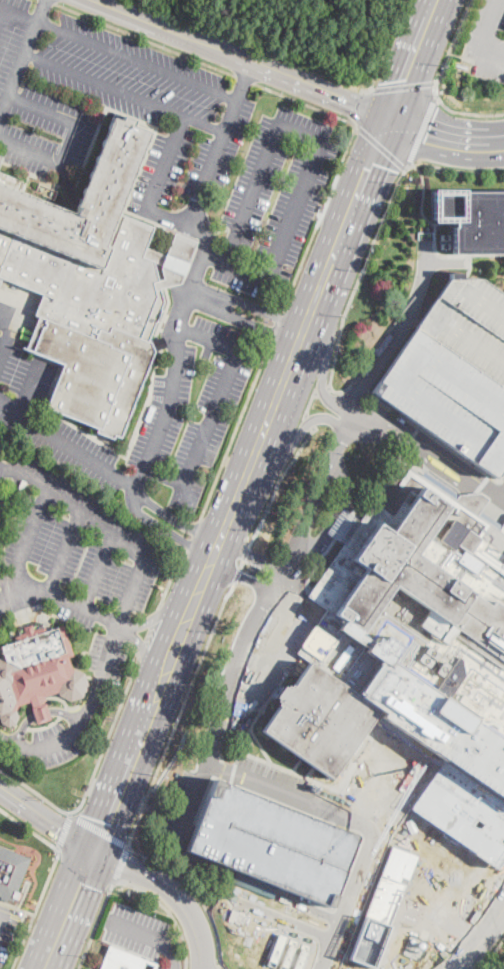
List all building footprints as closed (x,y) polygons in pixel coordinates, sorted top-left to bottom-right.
[(1,277),(0,280),(0,184),(74,213),(75,211),(112,117),(114,118),(121,121),(123,116),(135,120),(132,126),(150,133),(118,213),(121,214),(153,227),(146,247),(167,255),(175,234),(177,230),(198,239),(181,282),(180,283),(170,286),(166,287),(160,288),(164,302),(148,340),(152,342),(158,339),(162,338),(163,337),(167,347),(166,347),(156,352),(154,352),(120,436),(115,434),(113,438),(96,431),(97,428),(94,427),(74,419),(56,411),(46,408),(64,364),(25,349),(28,342),(30,337),(38,316),(35,315),(35,314),(43,294),(1,277)] [(434,190),(503,190),(503,255),(452,255),(452,224),(434,224),(434,190)] [(480,277),(503,293),(503,468),(503,469),(496,478),(490,475),(379,397),(373,392),(449,279),(450,271),(462,272),(462,280),(480,277)] [(501,523),(503,519),(503,746),(390,665),(395,657),(342,620),(337,626),(307,605),(308,595),(343,541),(326,530),(340,510),(359,522),(402,460),(420,473),(422,468),(458,493),(478,490),(489,498),(481,510),(501,523)] [(2,723),(0,718),(0,715),(1,714),(0,714),(0,659),(5,658),(1,647),(16,642),(15,636),(22,634),(20,629),(36,623),(38,629),(44,626),(47,631),(64,625),(73,655),(73,656),(69,657),(72,669),(73,668),(78,671),(84,674),(86,679),(89,686),(83,697),(73,700),(71,701),(60,696),(59,692),(49,695),(44,697),(31,702),(19,706),(17,711),(19,717),(15,724),(8,727),(2,723)] [(344,687),(351,691),(374,707),(378,710),(378,711),(331,779),(316,769),(309,764),(302,760),(298,756),(261,731),(278,707),(276,705),(278,703),(277,702),(258,688),(253,685),(263,670),(268,673),(286,686),(287,687),(288,687),(290,685),(291,686),(292,687),(309,662),(344,687)] [(44,697),(46,701),(44,702),(45,705),(46,704),(51,718),(37,723),(31,708),(33,708),(31,702),(44,697)] [(364,836),(334,911),(183,852),(190,835),(213,777),(343,828),(364,836)] [(352,960),(376,967),(404,880),(408,882),(417,854),(387,845),(352,960)] [(7,903),(0,900),(0,897),(0,847),(30,859),(16,893),(18,894),(16,899),(14,899),(13,902),(8,900),(7,903)] [(157,963),(155,968),(99,968),(109,943),(157,963)]
